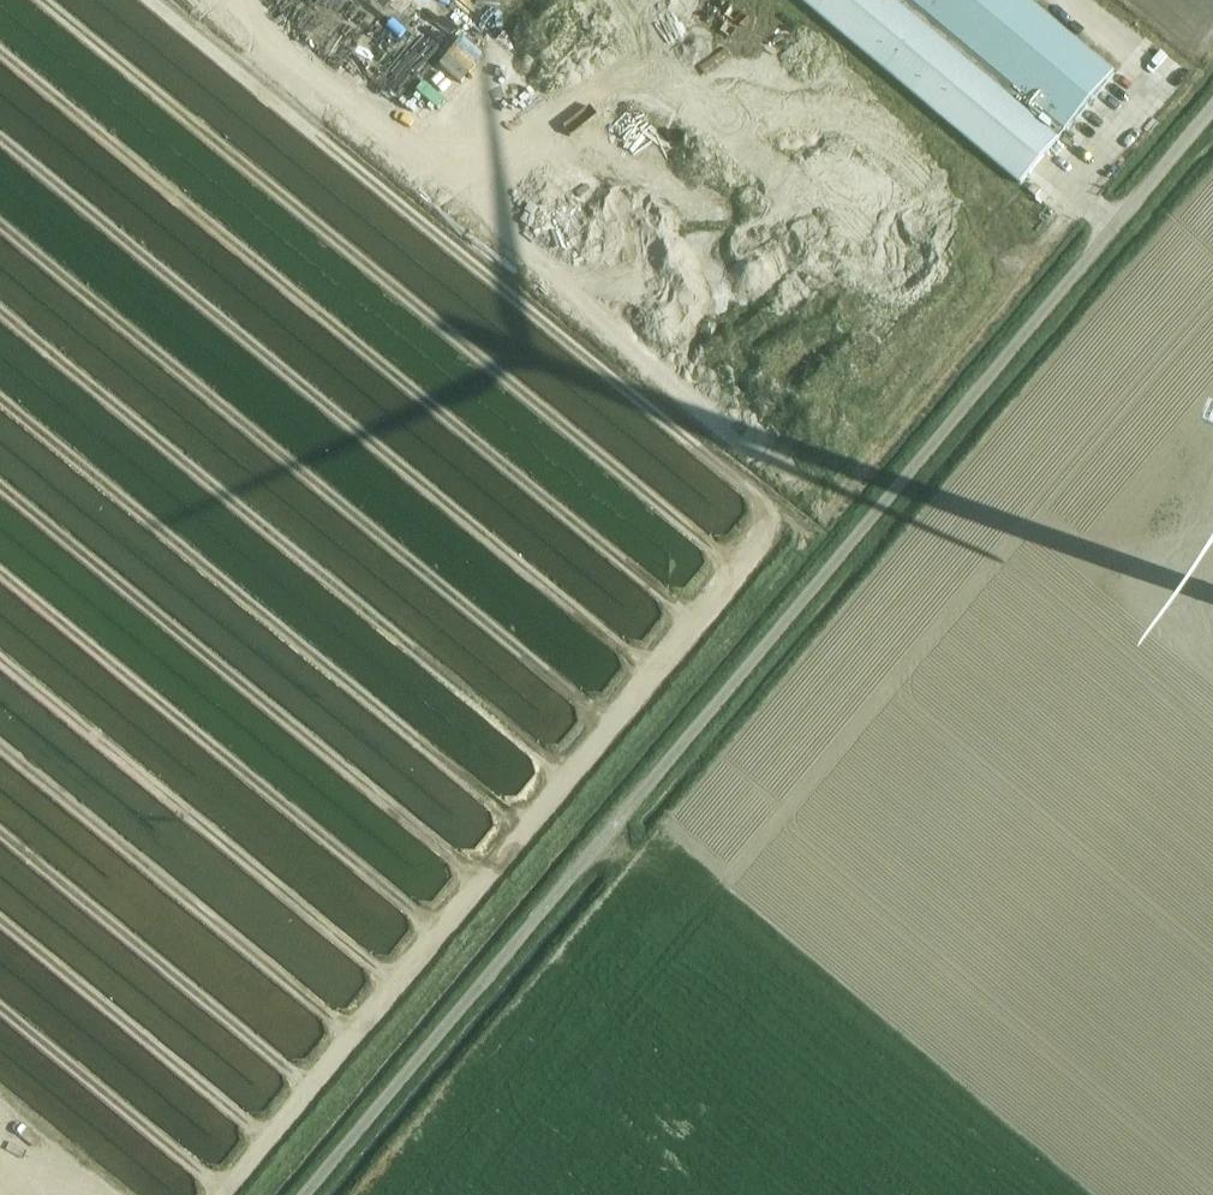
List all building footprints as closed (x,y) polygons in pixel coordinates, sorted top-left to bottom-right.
[(891,0),(798,0),(1021,186),(1059,141),(1057,139),(891,0)] [(1057,139),(1063,132),(1065,134),(1114,75),(1024,0),(891,0),(1057,139)] [(48,1161),(19,1194),(88,1194),(48,1161)]
